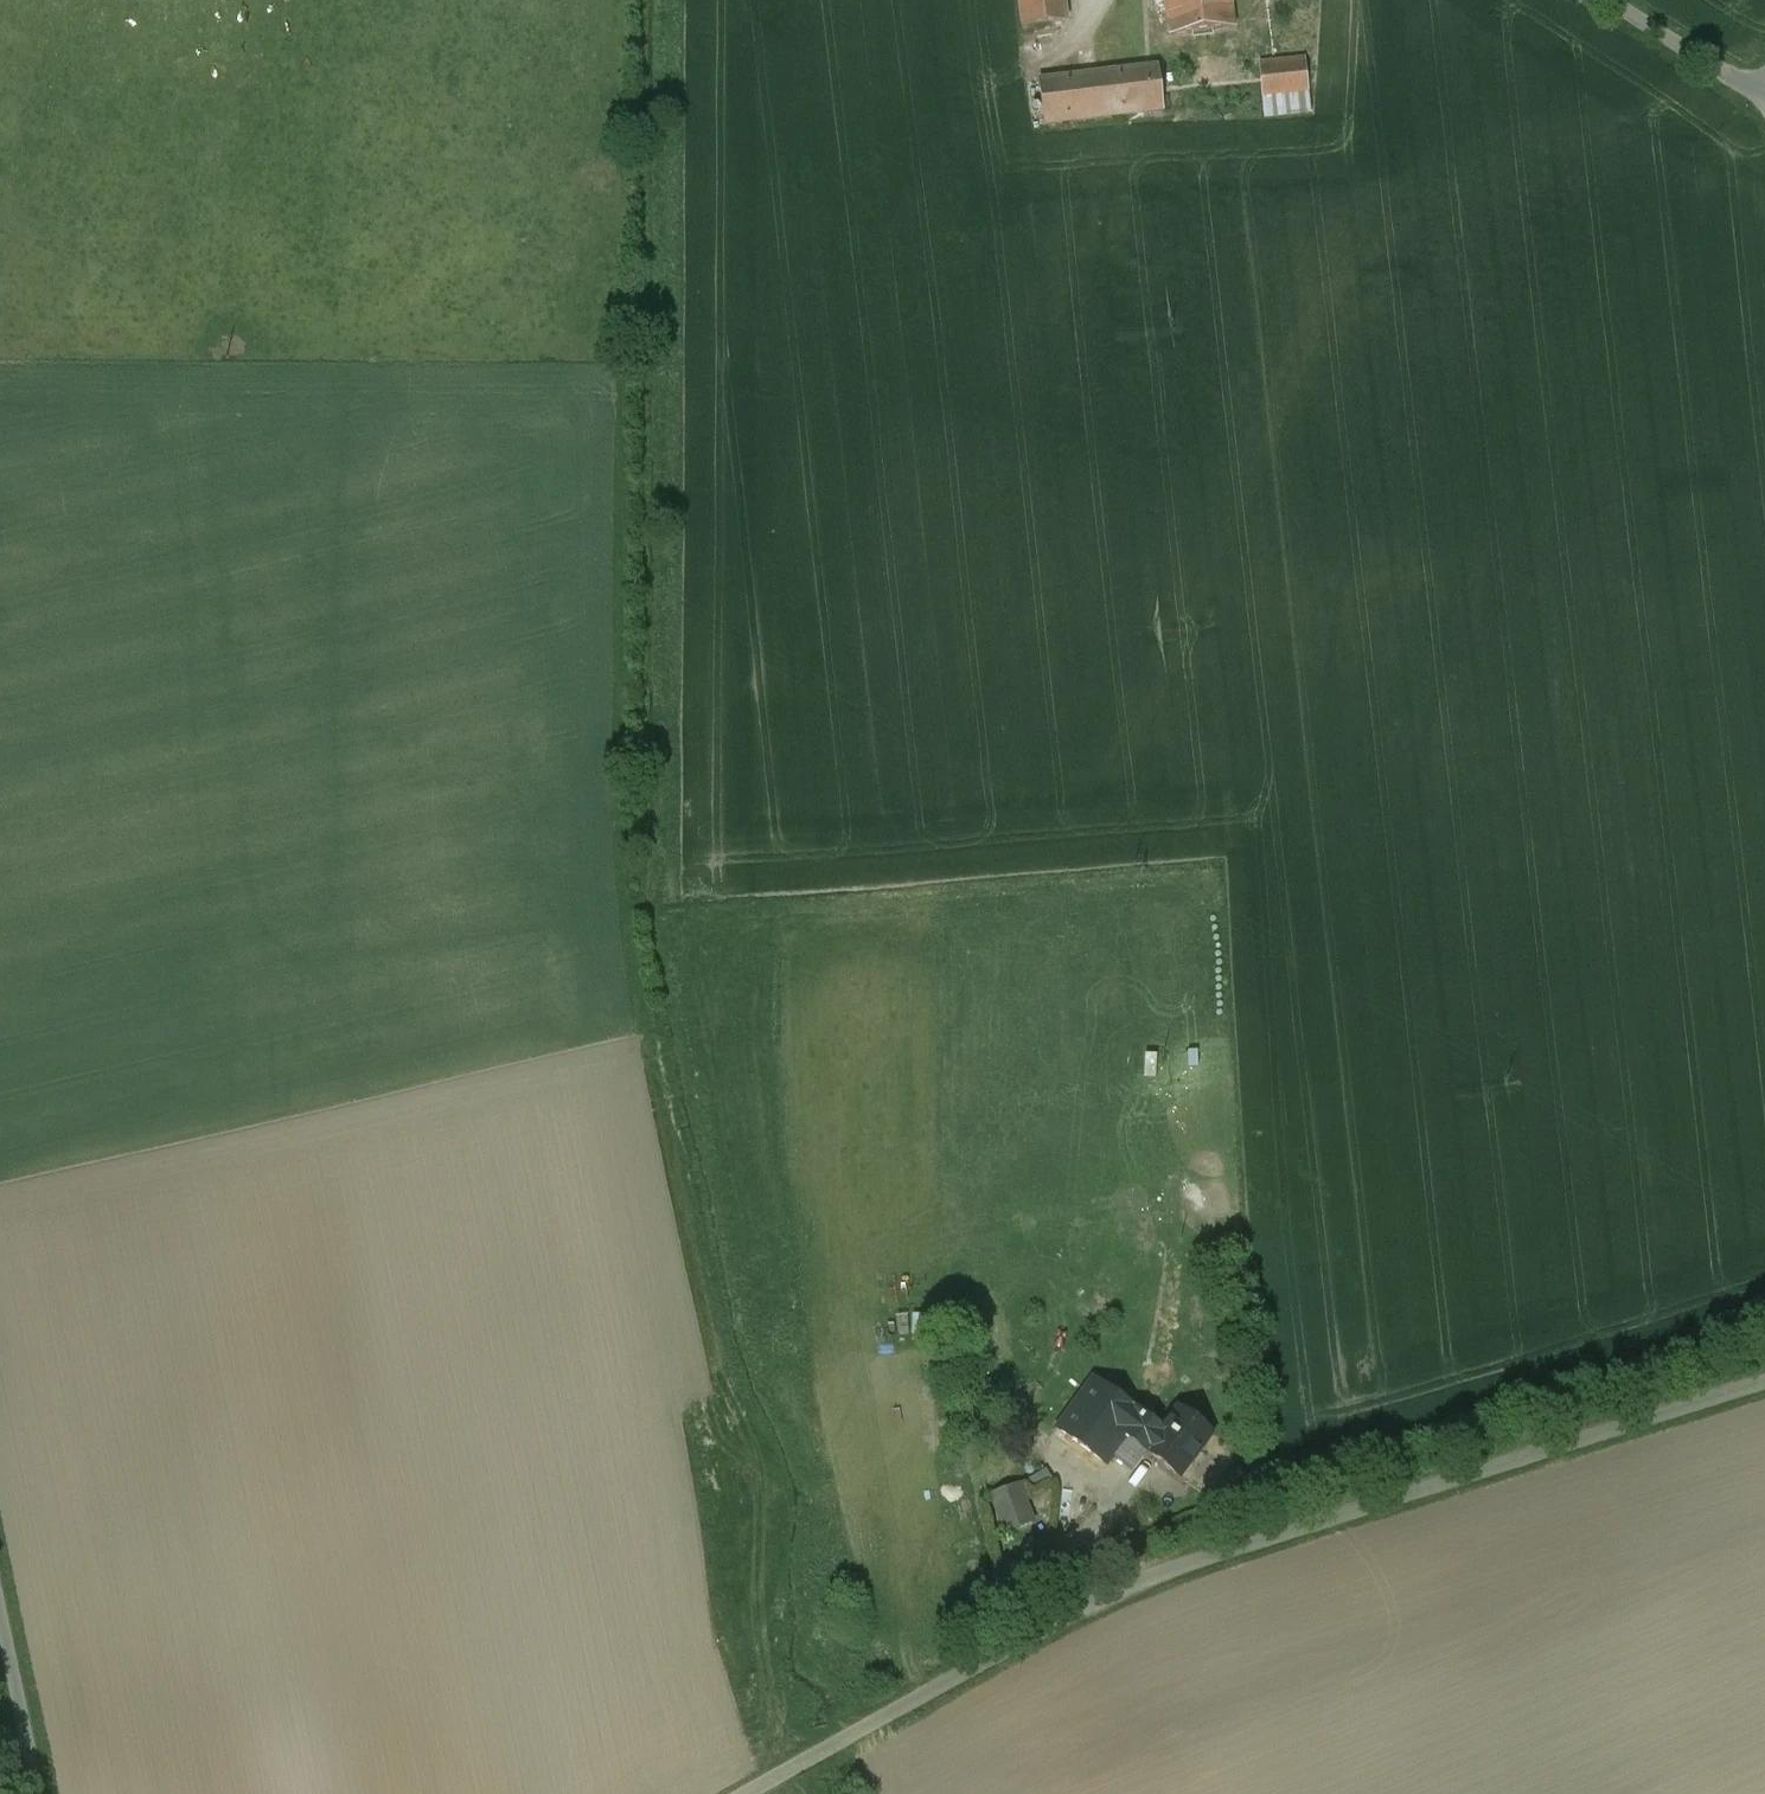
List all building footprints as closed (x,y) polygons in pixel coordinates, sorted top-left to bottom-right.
[(1022,28),(1065,22),(1062,0),(1018,0),(1022,28)] [(1170,37),(1233,29),(1229,0),(1165,0),(1170,37)] [(1305,60),(1259,65),(1263,100),(1309,95),(1305,60)] [(1157,67),(1038,82),(1044,126),(1162,111),(1157,67)] [(1309,95),(1263,100),(1265,118),(1311,114),(1309,95)] [(1128,1436),(1141,1419),(1142,1417),(1095,1381),(1059,1430),(1106,1465),(1128,1436)] [(1179,1478),(1212,1435),(1179,1409),(1160,1434),(1141,1419),(1128,1436),(1147,1451),(1146,1453),(1179,1478)] [(1019,1489),(994,1499),(1007,1533),(1032,1523),(1019,1489)]
